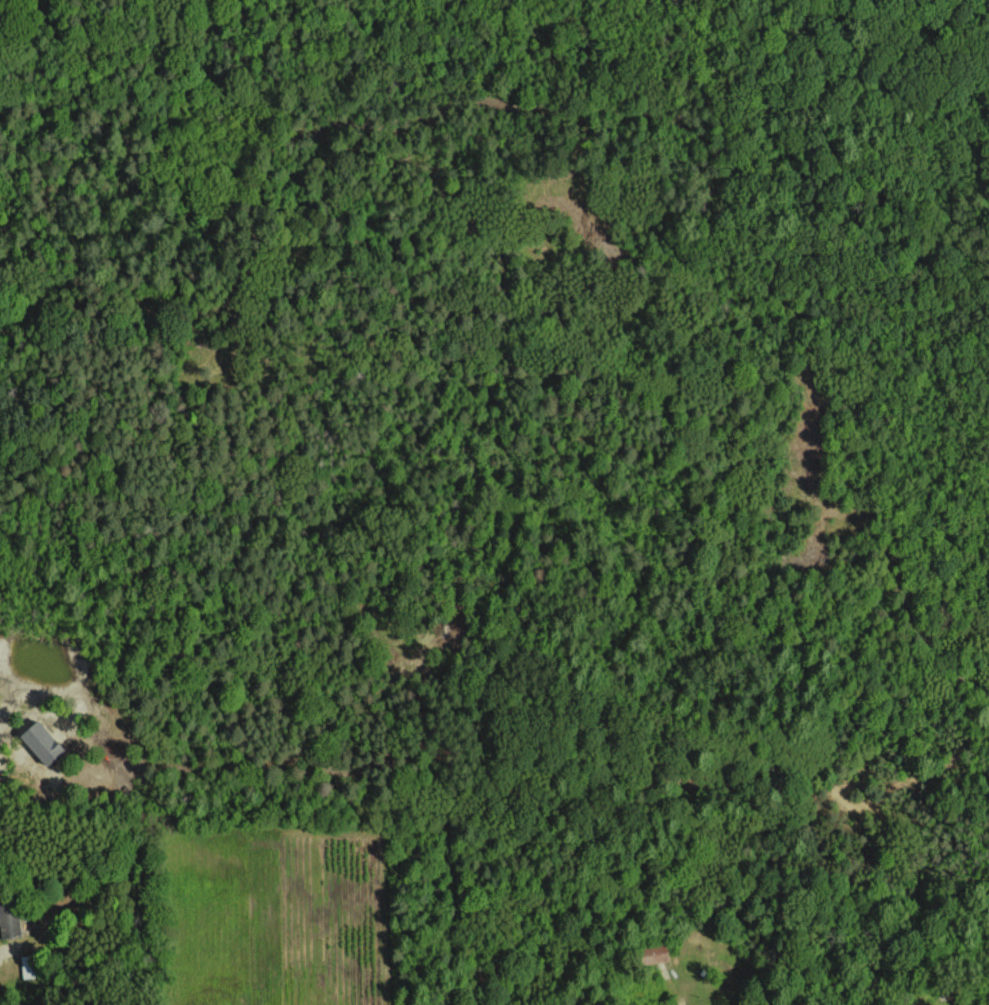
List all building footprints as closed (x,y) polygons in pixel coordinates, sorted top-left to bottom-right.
[(17,734),(42,768),(62,754),(36,720),(17,734)] [(18,937),(18,904),(0,905),(0,937),(18,937)]
